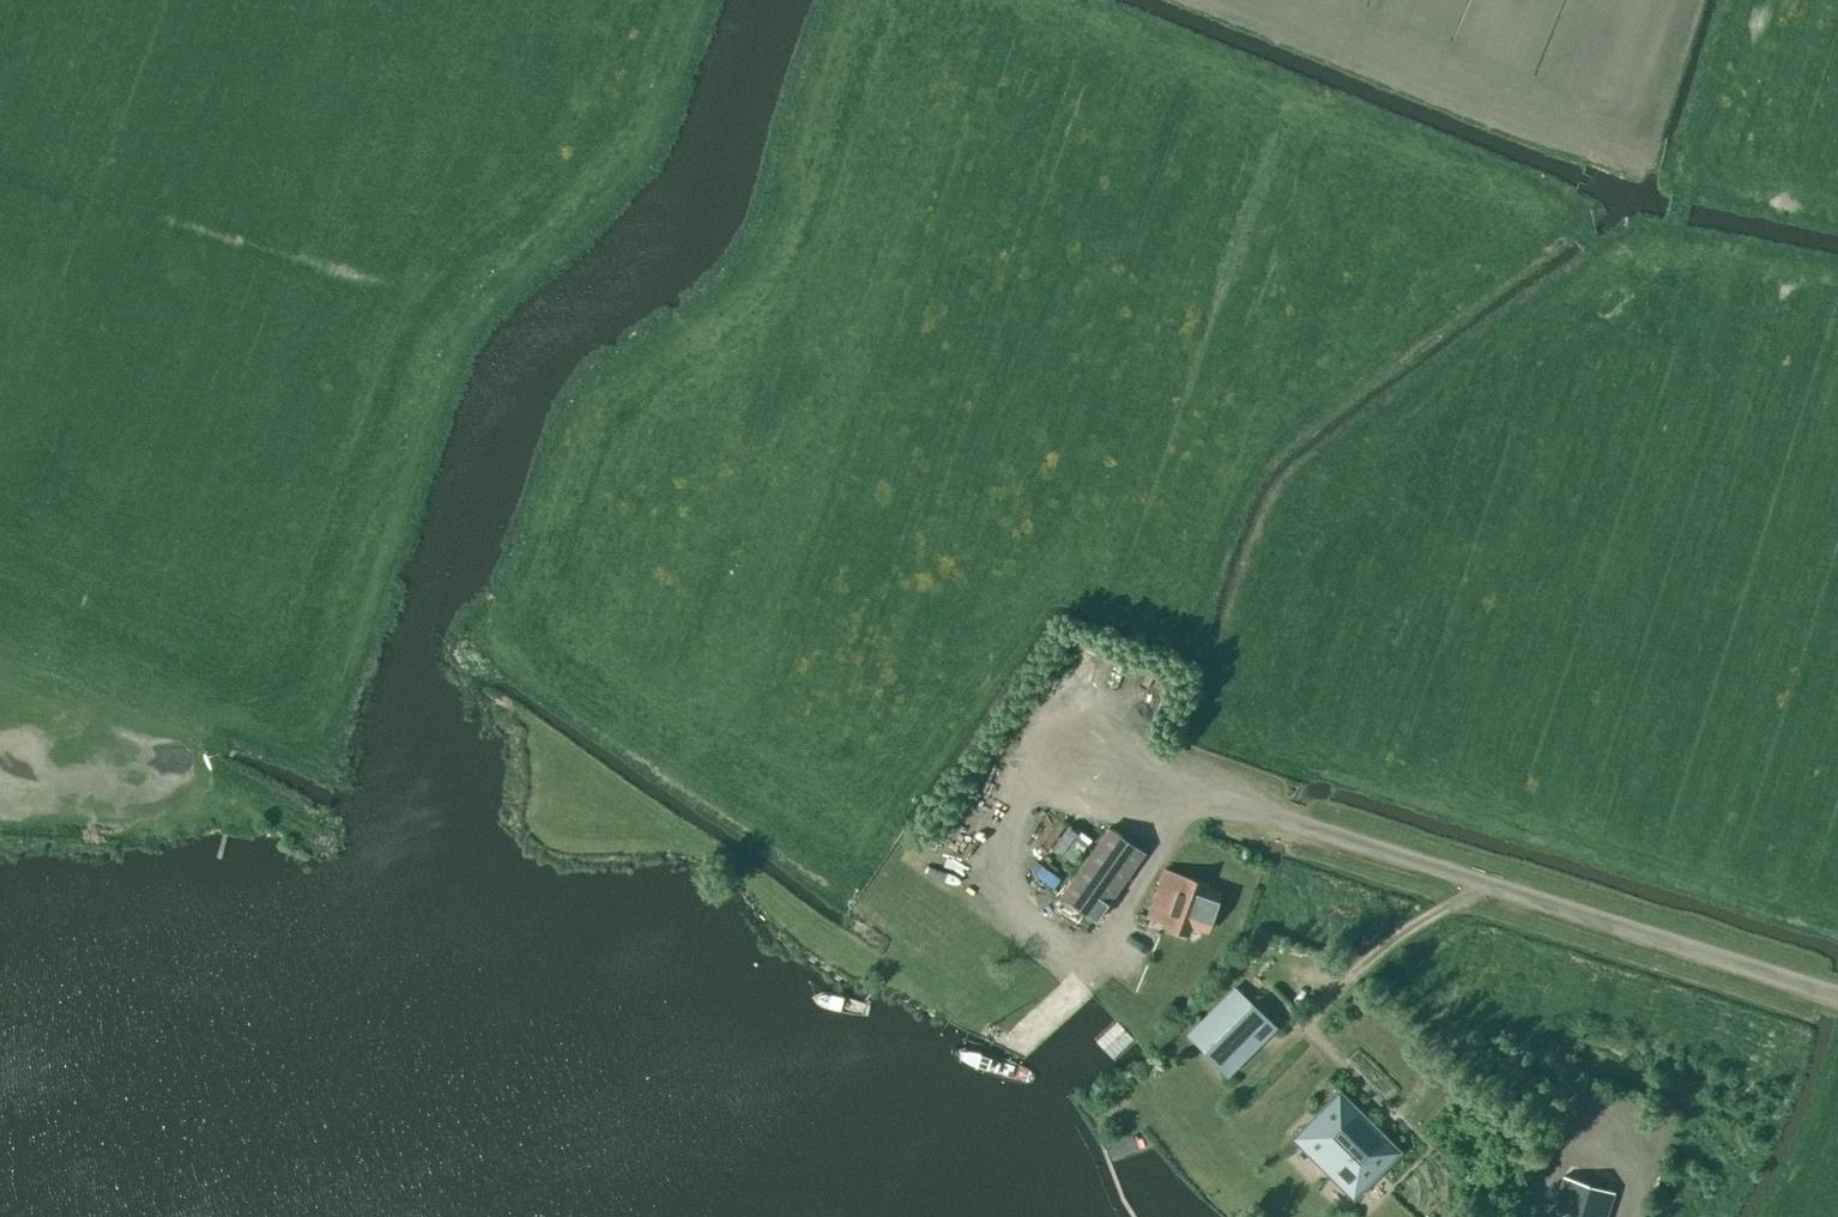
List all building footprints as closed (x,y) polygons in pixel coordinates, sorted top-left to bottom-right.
[(1145,852),(1108,826),(1059,895),(1096,921),(1145,852)] [(1062,828),(1054,856),(1080,864),(1089,837),(1062,828)] [(1209,885),(1210,882),(1167,867),(1150,915),(1169,922),(1168,925),(1191,933),(1194,924),(1209,930),(1223,890),(1209,885)] [(1241,955),(1251,962),(1260,949),(1250,942),(1241,955)] [(1264,1017),(1248,1001),(1196,1053),(1212,1069),(1264,1017)] [(1395,1152),(1333,1092),(1286,1139),(1347,1200),(1395,1152)] [(1614,1192),(1563,1176),(1550,1216),(1606,1216),(1614,1192)]
